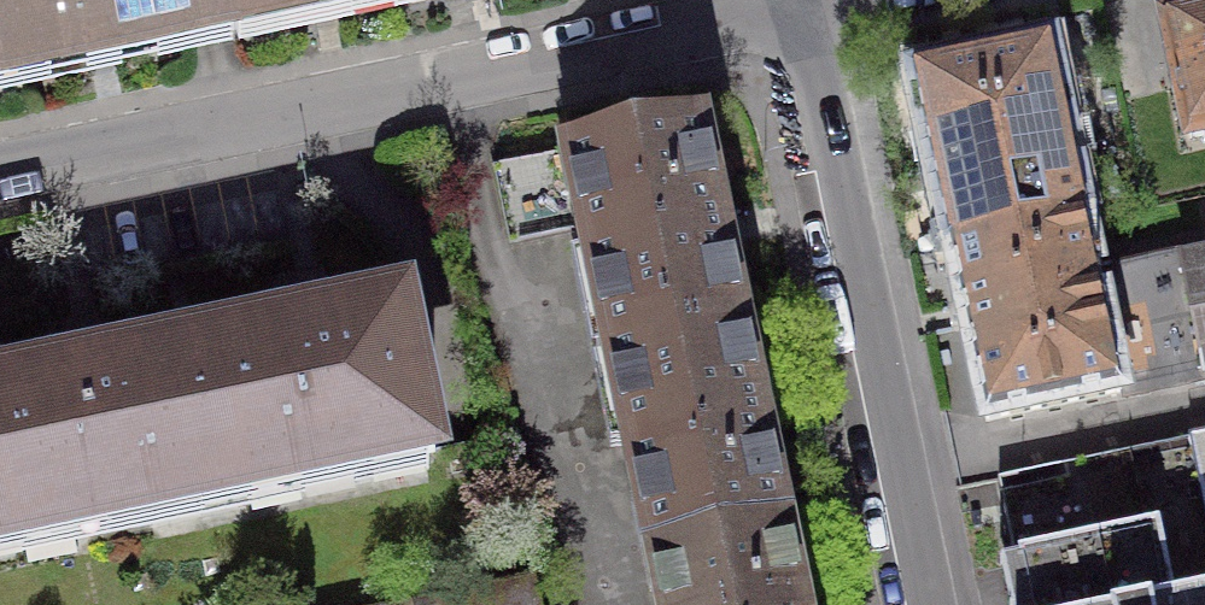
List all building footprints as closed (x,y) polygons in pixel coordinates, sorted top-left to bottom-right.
[(102,55),(212,32),(234,27),(228,0),(0,0),(0,76),(102,55)] [(234,27),(314,11),(366,0),(228,0),(234,27)] [(1167,26),(1190,139),(1204,136),(1204,18),(1167,26)] [(950,250),(1087,221),(1051,50),(914,78),(932,164),(950,250)] [(609,352),(744,324),(729,251),(731,250),(728,233),(724,216),(722,217),(702,122),(568,150),(568,151),(494,167),(510,244),(583,229),(609,352)] [(950,250),(964,317),(987,422),(1204,376),(1204,258),(1112,277),(1114,288),(1101,291),(1087,221),(950,250)] [(302,327),(209,346),(226,425),(232,424),(246,490),(425,453),(425,454),(435,452),(404,306),(335,320),(330,293),(313,296),(297,300),(302,327)] [(744,324),(609,352),(641,508),(649,507),(658,548),(659,548),(784,521),(785,521),(766,432),(769,431),(765,414),(762,397),(759,398),(744,324)] [(209,346),(114,366),(108,339),(92,342),(75,346),(81,373),(0,390),(0,458),(3,472),(5,471),(19,537),(246,490),(232,424),(226,425),(209,346)] [(1192,439),(1204,499),(1204,436),(1192,439)] [(1192,439),(999,480),(1016,562),(1021,561),(1030,604),(1204,604),(1204,499),(1192,439)] [(0,458),(0,541),(19,537),(5,471),(3,472),(0,458)] [(784,521),(659,548),(668,590),(660,591),(663,604),(801,604),(784,521)] [(534,577),(400,604),(539,604),(534,577)]
